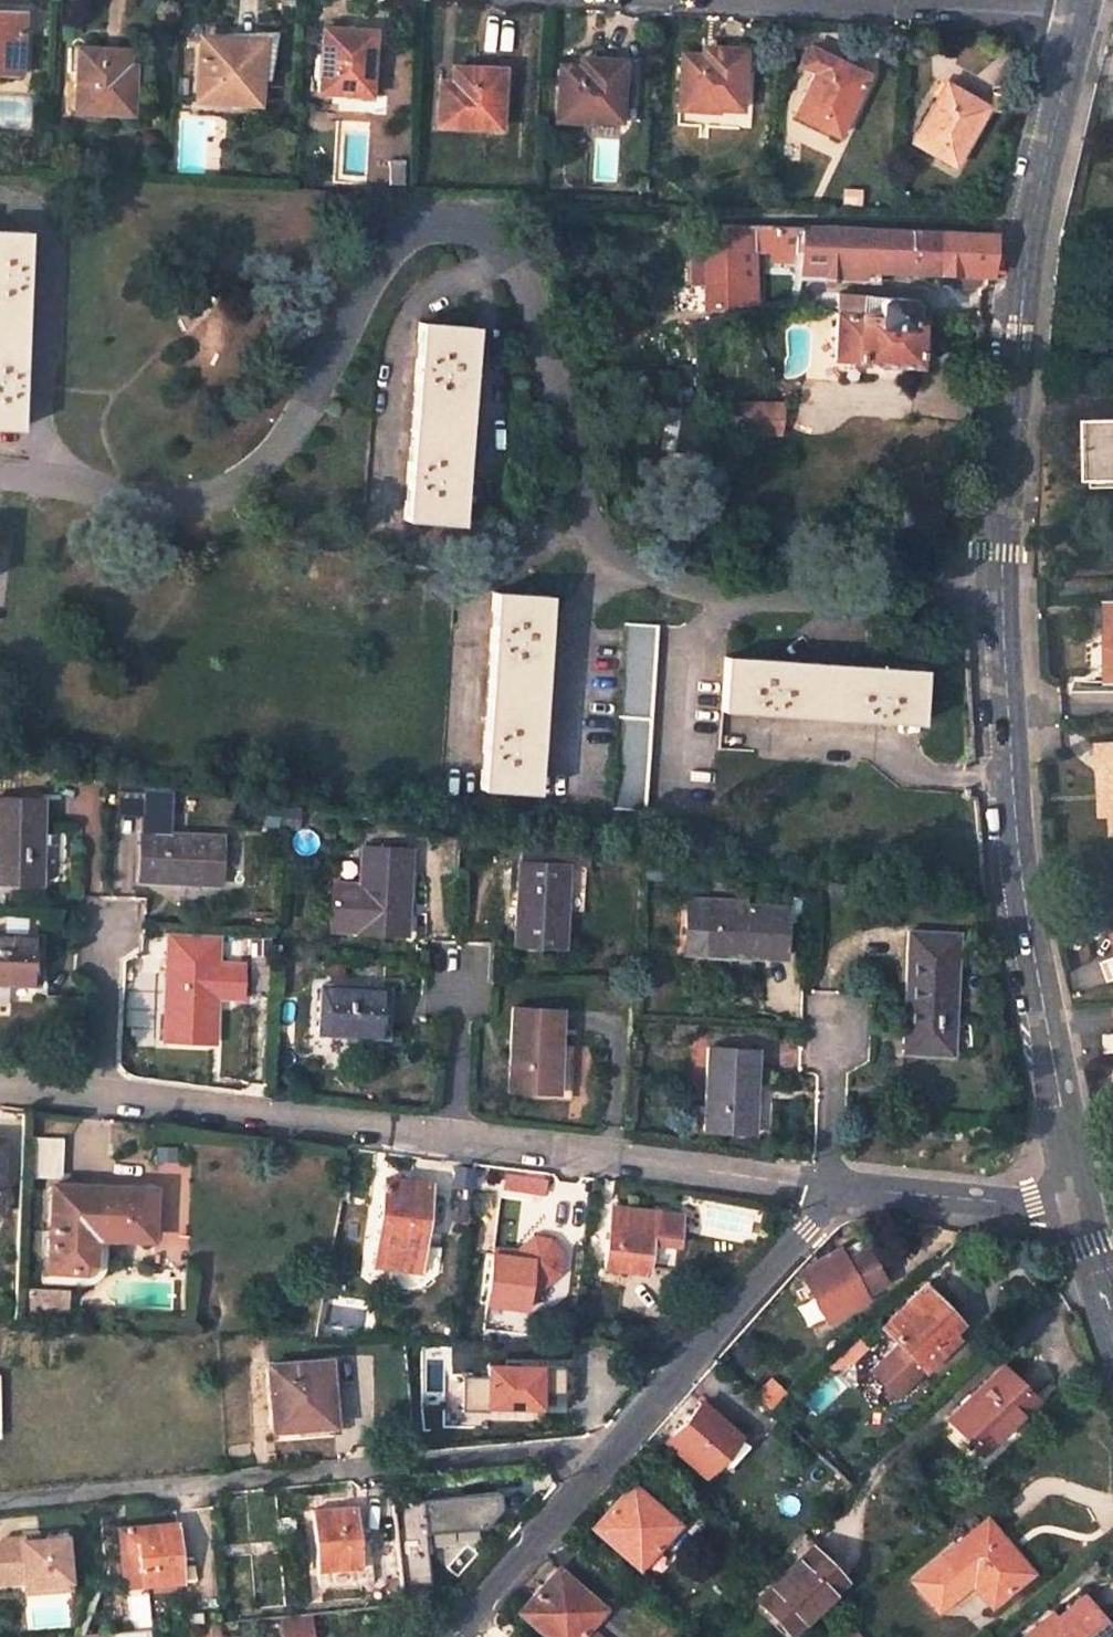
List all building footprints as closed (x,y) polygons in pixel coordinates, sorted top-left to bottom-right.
[(283,13),(293,14),(294,0),(283,0),(283,13)] [(19,75),(22,31),(15,31),(16,11),(23,11),(23,5),(0,5),(0,74),(19,75)] [(324,28),(319,90),(369,92),(372,46),(379,46),(380,30),(324,28)] [(201,40),(198,99),(259,103),(264,39),(232,36),(232,43),(201,40)] [(682,53),(680,107),(717,110),(717,107),(740,109),(743,69),(740,69),(741,50),(704,47),(703,54),(682,53)] [(822,54),(809,47),(800,64),(814,72),(816,68),(822,54)] [(78,48),(75,109),(131,112),(132,90),(125,89),(126,51),(78,48)] [(743,69),(749,70),(750,51),(741,50),(740,69),(743,69)] [(845,65),(822,54),(816,68),(838,79),(843,69),(845,65)] [(561,66),(558,121),(595,122),(596,118),(619,119),(622,80),(618,79),(618,60),(581,58),(580,66),(561,66)] [(628,80),(629,61),(618,60),(618,79),(622,80),(628,80)] [(440,72),(438,126),(499,129),(500,92),(495,91),(497,66),(474,65),(474,67),(453,67),(453,72),(440,72)] [(500,92),(507,92),(509,67),(497,66),(495,91),(500,92)] [(814,72),(793,114),(835,134),(862,79),(843,69),(838,79),(816,68),(814,72)] [(967,95),(945,83),(938,95),(960,107),(964,100),(967,95)] [(938,95),(912,140),(952,163),(983,111),(964,100),(960,107),(938,95)] [(391,164),(390,182),(404,183),(405,159),(391,158),(391,164)] [(383,163),(382,182),(390,182),(391,164),(383,163)] [(896,189),(895,198),(904,199),(906,190),(896,189)] [(802,273),(823,274),(822,280),(835,281),(835,276),(861,278),(881,279),(882,267),(918,269),(918,276),(940,278),(939,282),(953,282),(953,286),(986,288),(991,234),(772,223),(772,227),(690,223),(689,289),(704,289),(705,309),(756,303),(755,251),(770,250),(770,260),(791,261),(792,251),(796,251),(803,251),(801,271),(802,271),(802,273)] [(19,428),(26,230),(0,230),(0,427),(19,428)] [(796,251),(793,271),(801,272),(801,271),(803,251),(796,251)] [(793,271),(792,279),(802,280),(802,273),(802,271),(801,271),(801,272),(793,271)] [(861,278),(860,294),(880,296),(881,279),(861,278)] [(860,294),(821,290),(820,311),(835,312),(834,329),(823,329),(823,337),(834,338),(833,357),(839,358),(839,365),(851,365),(851,358),(857,358),(856,362),(916,367),(917,345),(923,346),(923,333),(941,334),(943,304),(919,304),(920,300),(880,296),(860,294)] [(800,303),(798,316),(810,316),(812,304),(800,303)] [(419,321),(404,518),(458,522),(474,326),(419,321)] [(956,371),(955,385),(963,385),(964,372),(956,371)] [(712,401),(709,433),(779,434),(782,402),(712,401)] [(709,433),(701,515),(768,524),(779,434),(709,433)] [(492,591),(480,788),(534,792),(547,594),(492,591)] [(1106,683),(1112,683),(1112,605),(1105,606),(1106,683)] [(621,622),(610,807),(644,810),(656,625),(621,622)] [(724,655),(720,709),(916,722),(920,668),(724,655)] [(1112,835),(1112,746),(1098,748),(1099,776),(1111,775),(1112,819),(1112,835)] [(1111,775),(1099,776),(1101,819),(1112,819),(1111,775)] [(40,885),(43,800),(0,798),(0,883),(40,885)] [(139,831),(137,880),(217,883),(220,834),(139,831)] [(360,846),(355,931),(404,933),(409,847),(360,846)] [(588,851),(520,847),(519,861),(566,863),(566,855),(584,856),(583,866),(587,866),(588,851)] [(518,861),(515,944),(562,946),(564,909),(581,909),(583,866),(584,856),(566,855),(566,863),(519,861),(518,861)] [(686,898),(682,974),(744,976),(746,954),(782,955),(784,906),(713,903),(713,899),(686,898)] [(907,930),(902,1051),(950,1054),(952,1025),(957,1026),(957,1018),(951,1017),(957,932),(907,930)] [(3,1004),(4,984),(37,984),(38,936),(0,935),(0,1004),(3,1004)] [(166,959),(162,1039),(210,1041),(214,960),(196,959),(166,959)] [(319,983),(316,1032),(383,1036),(387,986),(319,983)] [(512,1007),(508,1089),(533,1090),(555,1091),(557,1043),(559,1009),(512,1007)] [(1112,1053),(1112,1037),(1104,1038),(1106,1053),(1112,1053)] [(1086,1041),(1087,1055),(1101,1054),(1100,1040),(1086,1041)] [(533,1090),(532,1097),(568,1099),(571,1044),(557,1043),(555,1091),(533,1090)] [(706,1045),(702,1127),(751,1131),(756,1047),(706,1045)] [(35,1137),(38,1178),(62,1177),(60,1135),(35,1137)] [(544,1194),(546,1174),(505,1169),(503,1189),(544,1194)] [(384,1179),(374,1264),(416,1269),(427,1184),(384,1179)] [(100,1186),(50,1184),(47,1259),(40,1259),(40,1283),(72,1285),(73,1270),(84,1271),(91,1266),(91,1254),(104,1255),(105,1237),(147,1239),(150,1188),(100,1186)] [(610,1206),(603,1266),(643,1272),(647,1240),(675,1243),(678,1213),(650,1210),(610,1206)] [(491,1247),(490,1252),(517,1255),(539,1237),(532,1235),(516,1250),(491,1247)] [(490,1252),(485,1303),(525,1308),(527,1291),(534,1291),(557,1270),(559,1251),(548,1238),(539,1237),(517,1255),(490,1252)] [(853,1248),(840,1255),(855,1282),(867,1275),(853,1248)] [(800,1271),(824,1316),(834,1310),(837,1317),(865,1300),(855,1282),(840,1255),(838,1250),(800,1271)] [(78,1285),(83,1285),(87,1284),(91,1283),(95,1280),(97,1278),(98,1277),(99,1275),(100,1274),(101,1273),(101,1272),(102,1271),(103,1269),(103,1268),(103,1267),(104,1265),(104,1264),(104,1260),(104,1255),(91,1254),(91,1266),(84,1271),(73,1270),(72,1285),(78,1285)] [(947,1303),(927,1282),(922,1287),(942,1308),(947,1303)] [(922,1287),(882,1327),(903,1349),(875,1375),(895,1396),(924,1370),(960,1334),(953,1328),(957,1323),(942,1308),(922,1287)] [(268,1365),(273,1429),(332,1424),(327,1359),(268,1365)] [(550,1409),(550,1362),(480,1361),(480,1375),(464,1375),(463,1407),(550,1409)] [(948,1419),(980,1451),(1032,1400),(1000,1367),(948,1419)] [(701,1401),(666,1441),(702,1472),(716,1457),(728,1469),(749,1444),(701,1401)] [(592,1528),(638,1566),(670,1529),(655,1516),(660,1509),(629,1484),(592,1528)] [(494,1485),(391,1498),(402,1590),(432,1586),(426,1533),(481,1526),(496,1501),(494,1485)] [(315,1510),(322,1586),(370,1582),(367,1538),(365,1538),(364,1512),(357,1512),(357,1506),(315,1510)] [(670,1529),(676,1523),(660,1509),(655,1516),(670,1529)] [(985,1519),(912,1580),(937,1611),(959,1593),(953,1586),(966,1576),(971,1583),(991,1606),(1025,1577),(995,1541),(1000,1536),(985,1519)] [(120,1528),(125,1587),(182,1582),(177,1521),(120,1528)] [(745,1586),(788,1634),(843,1581),(798,1535),(769,1566),(768,1564),(745,1586)] [(758,1551),(768,1561),(778,1552),(768,1541),(758,1551)] [(2,1548),(0,1551),(0,1591),(25,1588),(26,1591),(68,1587),(64,1545),(22,1549),(22,1547),(2,1548)] [(550,1636),(577,1636),(597,1615),(582,1601),(587,1593),(557,1568),(520,1610),(550,1636)] [(953,1586),(959,1593),(971,1583),(966,1576),(953,1586)] [(597,1615),(603,1608),(587,1593),(582,1601),(597,1615)] [(1032,1636),(1089,1636),(1109,1623),(1086,1593),(1065,1610),(1058,1616),(1032,1636)] [(1024,1634),(1026,1636),(1032,1636),(1058,1616),(1053,1610),(1024,1634)] [(280,1636),(310,1636),(309,1615),(279,1617),(280,1636)] [(1112,1636),(1112,1628),(1109,1623),(1090,1636),(1112,1636)] [(97,1633),(98,1636),(152,1636),(151,1628),(97,1633)]
